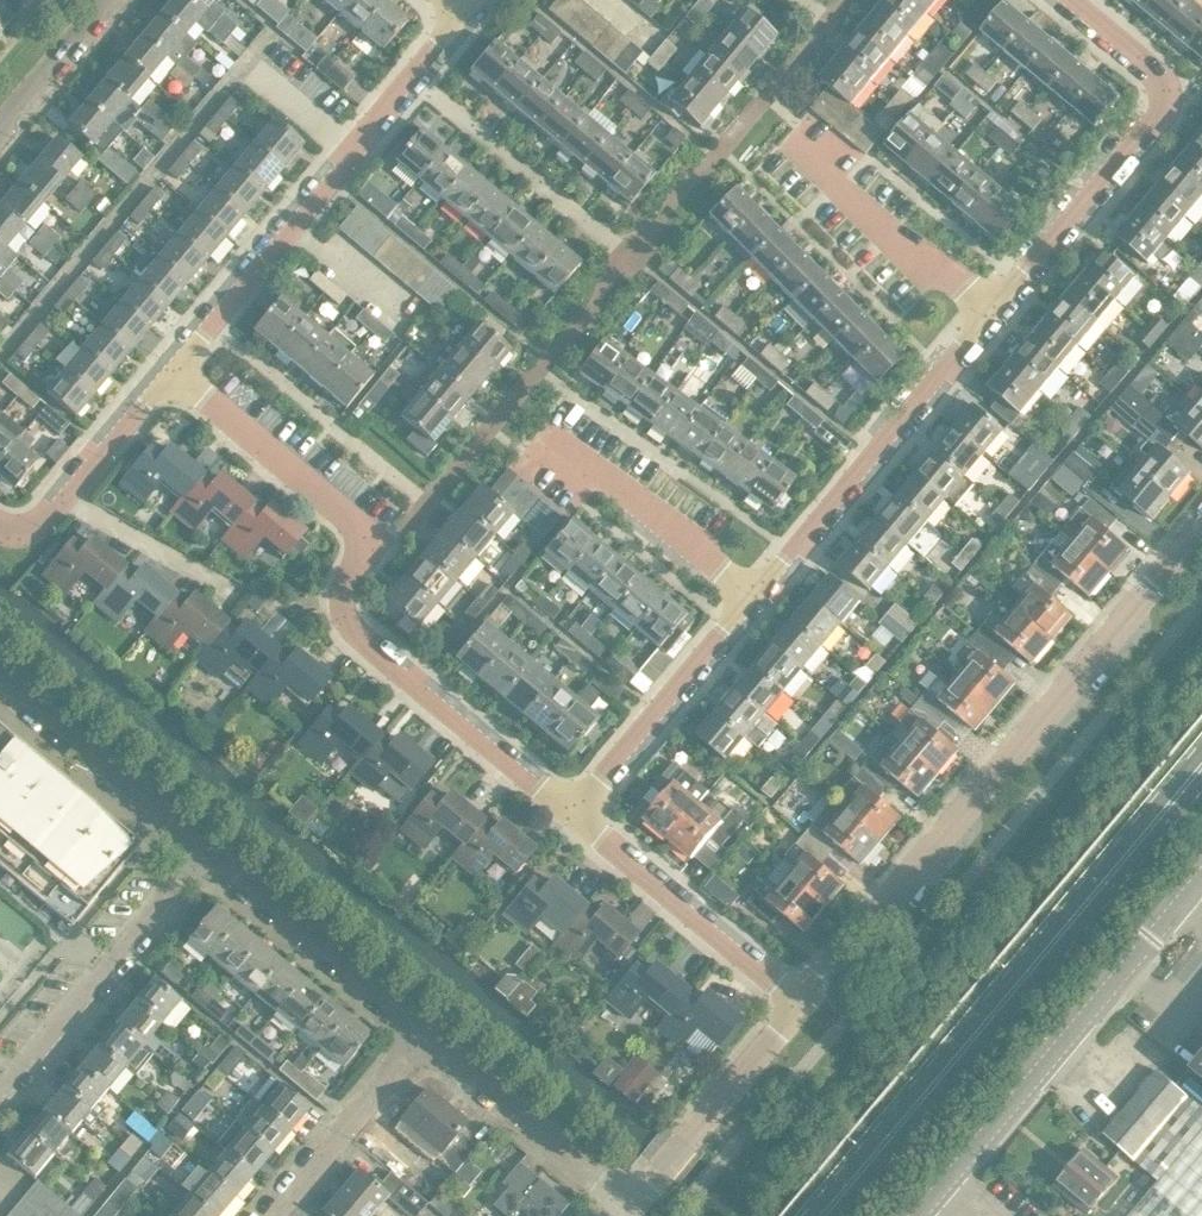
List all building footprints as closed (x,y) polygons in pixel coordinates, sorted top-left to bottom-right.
[(14,19),(30,0),(0,0),(0,8),(14,19)] [(230,36),(187,0),(174,0),(161,15),(186,36),(186,35),(196,23),(207,33),(223,45),(230,36)] [(230,36),(238,26),(223,14),(225,13),(213,3),(216,0),(187,0),(230,36)] [(287,15),(286,15),(289,12),(275,0),(262,0),(256,7),(277,25),(277,26),(278,26),(287,15)] [(350,0),(321,0),(338,14),(350,0)] [(384,4),(379,0),(350,0),(338,14),(360,32),(384,4)] [(576,0),(557,0),(549,9),(560,19),(576,0)] [(560,19),(571,28),(589,7),(582,0),(576,0),(560,19)] [(646,0),(630,0),(628,2),(638,10),(646,0)] [(638,10),(649,20),(659,8),(650,0),(646,0),(638,10)] [(704,16),(714,5),(708,0),(699,0),(693,7),(704,16)] [(908,0),(885,0),(876,11),(908,38),(927,16),(908,0)] [(927,16),(940,0),(908,0),(927,16)] [(978,20),(995,0),(977,0),(967,11),(978,20)] [(1144,13),(1156,0),(1128,0),(1144,13)] [(1144,13),(1167,32),(1192,2),(1189,0),(1156,0),(1144,13)] [(1167,32),(1190,51),(1201,37),(1201,11),(1192,2),(1167,32)] [(384,4),(360,32),(383,51),(407,23),(384,4)] [(1003,53),(1028,23),(1005,4),(980,34),(1003,53)] [(589,7),(571,28),(581,37),(599,15),(589,7)] [(704,16),(693,7),(684,18),(695,27),(704,16)] [(14,19),(0,8),(0,35),(14,19)] [(725,33),(756,60),(776,36),(744,10),(725,33)] [(908,38),(876,11),(857,34),(890,61),(908,38)] [(978,20),(967,11),(958,22),(969,31),(978,20)] [(540,34),(550,23),(539,14),(530,25),(540,34)] [(186,36),(161,15),(142,38),(166,59),(167,58),(186,36)] [(287,15),(278,26),(277,26),(275,28),(305,54),(316,40),(297,25),(287,15)] [(599,15),(581,37),(592,46),(610,24),(599,15)] [(550,23),(540,34),(552,44),(561,33),(550,23)] [(1026,72),(1051,42),(1028,23),(1003,53),(1026,72)] [(610,24),(592,46),(603,55),(621,34),(610,24)] [(756,60),(725,33),(706,56),(737,83),(756,60)] [(613,64),(632,43),(621,34),(603,55),(613,64)] [(890,61),(857,34),(838,56),(871,83),(890,61)] [(167,58),(178,66),(185,58),(186,58),(197,45),(186,35),(186,36),(167,58)] [(1190,51),(1201,61),(1201,37),(1190,51)] [(124,59),(149,80),(166,59),(142,38),(124,59)] [(492,91),(518,60),(495,41),(469,72),(492,91)] [(656,52),(666,61),(676,50),(665,41),(656,52)] [(1048,91),(1073,61),(1051,42),(1026,72),(1048,91)] [(632,43),(613,64),(625,74),(643,52),(632,43)] [(930,56),(941,65),(950,54),(940,45),(930,56)] [(974,57),(966,50),(951,69),(959,76),(974,57)] [(586,72),(595,62),(583,52),(575,63),(586,72)] [(666,61),(656,52),(646,64),(657,73),(666,61)] [(324,76),(335,63),(327,56),(315,69),(324,76)] [(687,78),(719,105),(737,83),(706,56),(687,78)] [(829,88),(840,97),(851,107),(871,83),(838,56),(819,80),(829,88)] [(941,65),(930,56),(921,67),(932,76),(941,65)] [(185,58),(178,66),(170,77),(185,90),(194,79),(203,86),(210,78),(186,58),(185,58)] [(106,81),(130,102),(149,80),(124,59),(106,81)] [(518,60),(492,91),(515,110),(541,79),(518,60)] [(1071,109),(1096,79),(1073,61),(1048,91),(1071,109)] [(595,62),(586,72),(596,81),(605,70),(595,62)] [(335,63),(324,76),(343,92),(354,79),(335,63)] [(977,85),(986,73),(975,64),(963,79),(974,89),(977,85)] [(911,78),(924,89),(934,78),(921,67),(911,78)] [(986,73),(977,85),(988,94),(998,83),(986,73)] [(719,105),(687,78),(674,94),(670,90),(659,104),(678,120),(682,114),(699,128),(719,105)] [(924,89),(911,78),(902,89),(913,99),(917,98),(924,89)] [(541,79),(515,110),(538,129),(564,98),(541,79)] [(1096,79),(1071,109),(1094,129),(1119,99),(1096,79)] [(88,103),(112,123),(130,102),(106,81),(88,103)] [(840,97),(829,88),(811,110),(822,119),(840,97)] [(954,111),(969,94),(964,89),(949,107),(954,111)] [(631,111),(640,100),(628,90),(619,101),(631,111)] [(892,101),(902,110),(911,99),(901,91),(892,101)] [(969,94),(954,111),(966,120),(975,109),(980,104),(969,94)] [(840,97),(822,119),(833,128),(852,107),(851,107),(840,97)] [(218,114),(227,122),(240,106),(231,98),(218,114)] [(564,98),(538,129),(560,148),(586,118),(564,98)] [(640,100),(631,111),(641,119),(650,108),(640,100)] [(902,110),(892,101),(883,112),(893,121),(902,110)] [(141,111),(168,133),(176,124),(164,115),(149,102),(141,111)] [(1022,123),(1031,111),(1021,102),(1011,114),(1022,123)] [(112,123),(88,103),(68,125),(93,146),(112,123)] [(920,105),(911,116),(934,135),(935,135),(944,125),(920,105)] [(852,107),(833,128),(844,137),(862,115),(852,107)] [(168,133),(141,111),(133,120),(149,133),(161,142),(168,133)] [(1031,111),(1022,123),(1033,132),(1042,120),(1031,111)] [(227,122),(218,114),(206,128),(215,135),(227,122)] [(862,115),(844,137),(855,146),(873,124),(862,115)] [(907,167),(934,135),(911,116),(884,148),(907,167)] [(586,118),(560,148),(583,167),(609,137),(586,118)] [(255,145),(284,170),(304,146),(274,121),(255,145)] [(873,124),(855,146),(865,155),(883,133),(873,124)] [(676,149),(685,138),(673,128),(664,139),(676,149)] [(1000,148),(1009,137),(998,128),(989,140),(1000,148)] [(395,161),(419,180),(444,151),(420,131),(395,161)] [(934,135),(907,167),(930,186),(957,154),(935,135),(934,135)] [(1201,156),(1201,136),(1193,148),(1201,156)] [(609,137),(583,167),(606,186),(632,156),(609,137)] [(1009,137),(1000,148),(1011,158),(1020,147),(1009,137)] [(37,162),(62,183),(80,161),(56,140),(37,162)] [(1067,161),(1077,150),(1066,140),(1056,151),(1067,161)] [(193,143),(180,159),(189,166),(202,151),(193,143)] [(284,170),(255,145),(236,167),(265,192),(284,170)] [(1201,195),(1201,156),(1193,148),(1173,171),(1201,195)] [(126,186),(136,173),(108,150),(98,162),(126,186)] [(441,199),(466,169),(444,151),(419,180),(441,199)] [(957,154),(930,186),(953,205),(980,173),(957,154)] [(632,156),(606,186),(629,206),(655,175),(632,156)] [(189,166),(180,159),(168,172),(177,180),(189,166)] [(19,184),(43,205),(62,183),(37,162),(19,184)] [(1045,187),(1055,175),(1044,166),(1034,177),(1045,187)] [(265,192),(236,167),(217,190),(246,215),(265,192)] [(464,218),(489,189),(466,169),(441,199),(464,218)] [(1186,220),(1201,201),(1201,195),(1173,171),(1154,193),(1186,220)] [(980,173),(953,205),(976,224),(1002,192),(980,173)] [(81,213),(96,195),(80,182),(65,200),(81,213)] [(0,206),(25,227),(43,205),(19,184),(0,206)] [(155,188),(142,204),(151,212),(164,196),(155,188)] [(486,237),(512,207),(489,189),(464,218),(486,237)] [(729,238),(757,210),(736,189),(708,216),(729,238)] [(246,215),(217,190),(198,213),(227,237),(246,215)] [(363,201),(378,213),(386,204),(371,191),(363,201)] [(1002,192),(976,224),(998,243),(1025,211),(1002,192)] [(1135,215),(1175,248),(1168,242),(1186,220),(1154,193),(1135,215)] [(151,212),(142,204),(130,217),(139,225),(151,212)] [(7,249),(7,248),(25,227),(0,206),(0,207),(0,243),(7,249)] [(350,239),(368,216),(357,207),(338,230),(350,239)] [(509,256),(534,226),(512,207),(486,237),(509,256)] [(750,259),(778,231),(757,210),(729,238),(750,259)] [(227,237),(198,213),(179,235),(209,260),(227,237)] [(1175,248),(1135,215),(1116,239),(1148,265),(1155,257),(1162,263),(1175,248)] [(360,248),(379,225),(368,216),(350,239),(360,248)] [(408,238),(416,229),(402,217),(394,227),(408,238)] [(379,225),(360,248),(371,257),(390,235),(379,225)] [(532,275),(557,245),(534,226),(509,256),(532,275)] [(36,236),(51,249),(59,239),(44,227),(36,236)] [(432,242),(416,229),(408,238),(424,251),(432,242)] [(770,280),(798,252),(778,231),(750,259),(770,280)] [(117,233),(104,249),(113,257),(126,241),(117,233)] [(209,260),(179,235),(160,258),(190,283),(209,260)] [(390,235),(371,257),(382,266),(401,244),(390,235)] [(51,249),(36,236),(29,245),(60,270),(68,261),(51,249)] [(401,244),(382,266),(393,275),(412,253),(401,244)] [(557,245),(532,275),(555,294),(580,264),(557,245)] [(7,271),(18,257),(7,248),(7,249),(0,256),(0,279),(7,271)] [(113,257),(104,249),(92,263),(101,270),(113,257)] [(791,301),(819,273),(798,252),(770,280),(791,301)] [(412,253),(393,275),(404,284),(423,262),(412,253)] [(1104,253),(1084,276),(1124,310),(1124,309),(1116,303),(1123,296),(1127,297),(1132,296),(1136,294),(1139,291),(1140,286),(1140,282),(1138,277),(1137,276),(1134,279),(1104,253)] [(453,276),(461,267),(448,255),(440,265),(453,276)] [(190,283),(160,258),(141,280),(171,305),(190,283)] [(416,294),(434,272),(423,262),(404,284),(416,294)] [(477,280),(461,267),(453,276),(469,289),(477,280)] [(679,289),(688,278),(677,268),(668,279),(679,289)] [(1199,269),(1190,280),(1201,289),(1201,287),(1201,271),(1199,269)] [(15,293),(23,283),(7,271),(0,279),(0,280),(15,293)] [(324,293),(332,283),(318,271),(309,281),(324,293)] [(477,324),(486,331),(494,322),(434,272),(416,294),(426,303),(436,292),(449,302),(450,300),(477,324)] [(812,322),(840,294),(819,273),(791,301),(812,322)] [(1117,317),(1124,310),(1084,276),(1065,299),(1097,326),(1104,318),(1108,320),(1113,320),(1117,317)] [(688,278),(679,289),(690,297),(699,286),(688,278)] [(79,279),(66,294),(75,302),(88,286),(79,279)] [(0,280),(0,295),(7,302),(15,293),(0,280)] [(171,305),(141,280),(122,303),(152,328),(171,305)] [(665,304),(673,295),(658,282),(650,292),(665,304)] [(332,283),(324,293),(339,306),(347,296),(332,283)] [(436,292),(426,303),(439,314),(449,302),(436,292)] [(499,314),(507,304),(492,292),(484,302),(499,314)] [(75,302),(66,294),(54,308),(63,316),(75,302)] [(832,343),(861,315),(840,294),(812,322),(832,343)] [(673,295),(665,304),(679,317),(687,307),(673,295)] [(1046,322),(1078,349),(1084,341),(1088,345),(1094,344),(1105,332),(1097,326),(1065,299),(1046,322)] [(276,351),(302,319),(279,300),(253,332),(276,351)] [(152,328),(122,303),(103,326),(133,350),(152,328)] [(1199,352),(1201,348),(1201,335),(1200,333),(1201,331),(1201,319),(1201,318),(1201,317),(1201,303),(1186,321),(1177,333),(1199,352)] [(507,304),(499,314),(514,326),(522,317),(507,304)] [(724,327),(734,316),(723,306),(713,317),(724,327)] [(370,332),(378,322),(364,310),(355,320),(370,332)] [(707,346),(718,333),(695,313),(683,330),(707,346)] [(853,364),(881,335),(861,315),(832,343),(853,364)] [(734,316),(724,327),(735,335),(744,324),(734,316)] [(8,325),(0,318),(0,335),(8,325)] [(302,319),(276,351),(299,370),(325,338),(302,319)] [(1148,330),(1159,339),(1168,328),(1157,319),(1148,330)] [(378,322),(370,332),(385,344),(393,334),(378,322)] [(1027,344),(1059,371),(1078,349),(1046,322),(1027,344)] [(28,339),(37,347),(50,332),(41,324),(28,339)] [(510,351),(486,331),(477,324),(458,347),(490,375),(510,351)] [(133,350),(103,326),(84,348),(114,373),(133,350)] [(333,330),(326,339),(349,358),(356,349),(333,330)] [(1159,339),(1148,330),(1139,341),(1149,350),(1159,339)] [(718,333),(707,346),(707,347),(683,378),(696,388),(704,377),(701,374),(720,350),(725,354),(733,345),(718,333)] [(1199,352),(1177,333),(1167,344),(1190,363),(1199,352)] [(881,335),(853,364),(874,385),(903,357),(881,335)] [(325,338),(299,370),(323,389),(349,358),(326,339),(325,338)] [(37,347),(28,339),(16,353),(25,361),(37,347)] [(430,363),(471,397),(490,375),(458,347),(450,340),(430,363)] [(602,390),(626,358),(602,341),(578,373),(602,390)] [(769,365),(779,354),(768,344),(758,355),(769,365)] [(1008,366),(1040,394),(1059,371),(1027,344),(1008,366)] [(114,373),(84,348),(65,371),(95,396),(114,373)] [(779,354),(769,365),(781,374),(791,363),(779,354)] [(349,358),(323,389),(346,408),(372,377),(349,358)] [(627,408),(650,376),(626,358),(602,390),(627,408)] [(756,380),(763,371),(748,358),(741,367),(756,380)] [(471,397),(430,363),(410,387),(451,421),(471,397)] [(1110,375),(1121,384),(1129,374),(1119,365),(1110,375)] [(1040,394),(1008,366),(989,389),(1021,416),(1040,394)] [(397,377),(398,378),(400,376),(390,368),(377,383),(386,391),(397,377)] [(95,396),(65,371),(46,394),(75,419),(95,396)] [(763,371),(756,380),(770,392),(778,383),(763,371)] [(32,409),(40,400),(9,375),(1,384),(32,409)] [(1121,384),(1110,375),(1100,387),(1111,396),(1121,384)] [(650,376),(627,408),(651,425),(674,393),(650,376)] [(1121,399),(1143,418),(1153,406),(1140,395),(1146,387),(1138,380),(1121,399)] [(814,403),(824,392),(814,383),(804,394),(814,403)] [(399,417),(416,431),(408,440),(427,457),(437,445),(433,442),(451,421),(410,387),(402,397),(410,404),(399,417)] [(824,392),(814,403),(826,412),(836,400),(824,392)] [(674,393),(651,425),(675,442),(698,410),(674,393)] [(801,419),(809,409),(794,396),(786,406),(801,419)] [(1143,418),(1121,399),(1111,411),(1134,430),(1143,418)] [(1196,404),(1186,416),(1178,410),(1168,421),(1201,449),(1201,410),(1196,404)] [(698,410),(675,442),(699,460),(722,427),(726,422),(702,405),(698,410)] [(61,436),(70,426),(47,406),(38,417),(61,436)] [(955,430),(985,455),(1005,432),(975,407),(955,430)] [(809,409),(801,419),(816,431),(812,434),(837,454),(847,443),(822,423),(824,421),(809,409)] [(1072,420),(1082,429),(1091,419),(1081,410),(1072,420)] [(0,418),(0,462),(15,444),(25,431),(4,414),(0,418)] [(1082,429),(1072,420),(1063,431),(1073,440),(1082,429)] [(722,427),(699,460),(723,477),(746,444),(722,427)] [(936,453),(966,478),(985,455),(955,430),(936,453)] [(1139,471),(1172,498),(1191,476),(1150,442),(1142,452),(1150,459),(1139,471)] [(0,462),(0,479),(15,491),(39,463),(15,444),(0,462)] [(746,444),(723,477),(747,494),(770,462),(746,444)] [(184,499),(204,477),(170,448),(161,460),(150,450),(122,484),(145,503),(163,481),(184,499)] [(917,475),(947,500),(955,507),(974,484),(966,478),(936,453),(917,475)] [(1088,484),(1097,473),(1074,454),(1065,466),(1088,484)] [(1028,474),(1038,482),(1048,469),(1039,461),(1028,474)] [(770,462),(747,494),(772,512),(795,479),(770,462)] [(488,493),(499,502),(518,478),(507,469),(488,493)] [(1172,498),(1139,471),(1130,483),(1122,476),(1112,487),(1153,521),(1172,498)] [(898,498),(928,523),(947,500),(917,475),(898,498)] [(204,477),(184,499),(173,513),(195,532),(213,510),(235,528),(254,505),(220,477),(214,485),(204,477)] [(518,478),(499,502),(509,511),(529,487),(518,478)] [(529,487),(509,511),(513,514),(521,520),(540,496),(529,487)] [(481,488),(462,511),(493,537),(513,514),(509,511),(499,502),(488,493),(481,488)] [(1001,507),(1010,515),(1021,502),(1011,495),(1001,507)] [(540,496),(521,520),(532,529),(551,505),(540,496)] [(879,520),(909,545),(928,523),(898,498),(879,520)] [(1077,546),(1110,574),(1130,549),(1109,532),(1118,521),(1093,500),(1073,524),(1084,537),(1077,546)] [(254,505),(235,528),(223,542),(246,561),(265,538),(287,557),(306,533),(272,505),(264,514),(254,505)] [(551,505),(532,529),(543,539),(563,515),(551,505)] [(1010,515),(1001,507),(990,519),(1000,527),(1010,515)] [(443,534),(474,560),(493,537),(462,511),(443,534)] [(860,543),(890,568),(909,545),(879,520),(860,543)] [(566,573),(593,540),(570,521),(543,553),(566,573)] [(424,557),(455,583),(474,560),(443,534),(424,557)] [(107,591),(126,568),(92,540),(83,552),(72,542),(44,576),(67,595),(85,573),(107,591)] [(514,555),(523,562),(535,547),(526,540),(514,555)] [(589,592),(616,559),(593,540),(566,573),(589,592)] [(963,552),(972,560),(983,547),(973,540),(963,552)] [(890,568),(860,543),(840,566),(870,592),(890,568)] [(1035,568),(1060,590),(1069,579),(1091,597),(1110,574),(1077,546),(1069,555),(1053,546),(1035,568)] [(972,560),(963,552),(953,564),(962,572),(972,560)] [(523,562),(514,555),(501,571),(510,578),(523,562)] [(455,583),(424,557),(405,579),(436,605),(455,583)] [(611,610),(639,578),(616,559),(589,592),(611,610)] [(126,568),(107,591),(95,605),(118,624),(136,603),(157,620),(177,597),(143,569),(136,577),(126,568)] [(1020,613),(1053,641),(1073,617),(1052,599),(1060,590),(1035,568),(1015,591),(1027,604),(1020,613)] [(811,601),(841,626),(861,602),(831,577),(811,601)] [(639,578),(611,610),(635,630),(662,597),(639,578)] [(436,605),(405,579),(385,603),(417,629),(436,605)] [(537,607),(544,599),(529,587),(521,580),(514,588),(537,607)] [(934,585),(924,597),(934,606),(944,593),(934,585)] [(476,601),(485,608),(497,593),(488,586),(476,601)] [(523,624),(531,615),(508,596),(501,604),(509,611),(508,612),(523,624)] [(177,597),(157,620),(146,634),(169,653),(187,631),(209,648),(228,626),(194,597),(187,605),(177,597)] [(662,597),(635,630),(657,648),(637,673),(614,654),(606,664),(643,695),(672,660),(666,655),(693,623),(662,597)] [(544,599),(537,607),(552,620),(559,612),(544,599)] [(485,608),(476,601),(463,616),(472,623),(485,608)] [(792,623),(822,648),(841,626),(811,601),(792,623)] [(887,615),(910,634),(919,623),(896,605),(887,615)] [(978,635),(1003,656),(1012,646),(1034,664),(1053,641),(1020,613),(1012,622),(997,612),(978,635)] [(531,615),(523,624),(539,637),(546,628),(531,615)] [(910,634),(887,615),(880,624),(902,643),(910,634)] [(447,654),(466,630),(455,621),(436,645),(447,654)] [(773,645),(803,671),(822,648),(792,623),(773,645)] [(583,645),(590,636),(575,624),(568,633),(583,645)] [(477,680),(506,644),(483,625),(454,660),(477,680)] [(228,626),(209,648),(197,662),(220,681),(227,673),(241,685),(254,671),(260,676),(279,654),(246,626),(239,634),(228,626)] [(963,680),(995,707),(1016,683),(995,666),(1003,656),(978,635),(959,658),(970,671),(963,680)] [(590,636),(583,645),(598,658),(605,649),(590,636)] [(568,662),(576,653),(561,640),(553,650),(568,662)] [(506,644),(477,680),(500,699),(529,663),(506,644)] [(754,668),(784,693),(803,671),(773,645),(754,668)] [(576,653),(568,662),(583,675),(591,665),(576,653)] [(279,654),(260,676),(248,690),(271,709),(290,686),(312,705),(331,682),(297,654),(290,662),(279,654)] [(866,667),(875,676),(886,663),(877,655),(866,667)] [(529,663),(500,699),(522,717),(552,682),(529,663)] [(735,691),(765,716),(784,693),(754,668),(735,691)] [(613,704),(623,692),(599,672),(590,684),(613,704)] [(920,702),(945,724),(954,713),(976,731),(995,707),(963,680),(955,689),(939,679),(920,702)] [(552,682),(522,717),(545,736),(575,701),(552,682)] [(575,701),(545,736),(568,756),(583,738),(598,720),(586,710),(599,694),(587,685),(575,701)] [(838,700),(848,708),(859,695),(849,687),(838,700)] [(716,713),(746,739),(765,716),(735,691),(716,713)] [(906,747),(938,774),(958,751),(937,733),(945,724),(920,702),(908,692),(902,698),(915,709),(902,725),(913,738),(906,747)] [(848,708),(838,700),(828,712),(838,720),(848,708)] [(210,711),(196,727),(206,736),(220,720),(210,711)] [(361,762),(381,739),(347,712),(338,723),(327,714),(300,747),(324,767),(341,745),(361,762)] [(746,739),(716,713),(697,736),(727,761),(746,739)] [(606,727),(598,720),(583,738),(591,744),(606,727)] [(14,742),(9,736),(11,733),(3,726),(1,729),(0,728),(0,759),(14,742)] [(800,744),(810,753),(821,740),(812,732),(800,744)] [(381,739),(361,762),(350,775),(373,794),(391,772),(413,790),(432,767),(398,739),(391,747),(381,739)] [(73,927),(141,846),(16,741),(0,760),(0,866),(73,927)] [(810,753),(800,744),(800,745),(798,744),(789,756),(780,753),(773,762),(790,777),(810,753)] [(863,769),(889,790),(897,780),(919,798),(938,774),(906,747),(898,756),(882,746),(863,769)] [(669,840),(697,806),(688,798),(698,783),(675,764),(653,790),(663,799),(645,820),(669,840)] [(849,814),(882,841),(901,817),(881,800),(889,790),(863,769),(844,792),(856,805),(849,814)] [(772,799),(782,786),(773,778),(762,791),(772,799)] [(464,847),(483,825),(449,797),(440,808),(430,799),(401,832),(425,852),(444,830),(464,847)] [(697,806),(669,840),(694,860),(711,839),(722,848),(744,822),(720,802),(706,814),(697,806)] [(806,836),(832,858),(840,847),(862,865),(882,841),(849,814),(841,823),(825,814),(806,836)] [(483,825),(464,847),(453,860),(476,879),(494,857),(516,875),(535,853),(501,825),(493,833),(483,825)] [(791,881),(824,908),(844,884),(824,867),(832,858),(806,836),(787,859),(786,858),(777,869),(791,881)] [(824,908),(791,881),(784,891),(768,881),(748,905),(773,926),(783,914),(805,932),(824,908)] [(566,933),(585,910),(552,882),(543,893),(532,884),(504,918),(527,936),(544,915),(566,933)] [(210,960),(237,927),(214,909),(187,941),(210,960)] [(585,910),(566,933),(555,946),(578,965),(596,943),(618,961),(637,938),(603,910),(596,918),(585,910)] [(232,978),(259,945),(237,927),(210,960),(232,978)] [(254,996),(281,963),(259,945),(232,978),(254,996)] [(276,1014),(303,982),(281,963),(254,996),(276,1014)] [(177,986),(184,977),(169,964),(161,973),(177,986)] [(669,1017),(688,995),(655,967),(645,978),(635,969),(607,1003),(631,1022),(648,1001),(669,1017)] [(537,1024),(550,1009),(536,997),(550,981),(537,970),(510,1001),(537,1024)] [(135,1002),(163,1025),(182,1003),(153,979),(135,1002)] [(298,1033),(326,1000),(303,982),(276,1014),(298,1033)] [(205,1010),(212,1002),(199,991),(192,999),(205,1010)] [(699,1004),(688,995),(669,1017),(657,1031),(680,1050),(685,1045),(707,1062),(716,1050),(717,1050),(739,1023),(706,995),(699,1004)] [(320,1051),(348,1018),(326,1000),(298,1033),(320,1051)] [(117,1023),(145,1047),(163,1025),(135,1002),(117,1023)] [(212,1002),(205,1010),(219,1022),(226,1014),(212,1002)] [(348,1018),(320,1051),(343,1069),(370,1036),(348,1018)] [(99,1045),(127,1069),(135,1076),(153,1054),(145,1047),(117,1023),(99,1045)] [(249,1047),(256,1038),(241,1027),(234,1035),(249,1047)] [(198,1054),(209,1063),(212,1065),(230,1043),(219,1034),(208,1047),(205,1045),(198,1054)] [(256,1038),(249,1047),(264,1060),(271,1051),(256,1038)] [(80,1067),(109,1091),(127,1069),(99,1045),(80,1067)] [(209,1063),(198,1054),(191,1061),(203,1071),(209,1063)] [(639,1102),(661,1071),(637,1054),(615,1085),(639,1102)] [(217,1070),(225,1077),(236,1063),(228,1056),(217,1070)] [(299,1075),(285,1063),(278,1071),(293,1083),(299,1075)] [(62,1089),(97,1118),(105,1109),(98,1104),(109,1091),(80,1067),(62,1089)] [(1189,1071),(1201,1082),(1201,1078),(1190,1069),(1189,1071)] [(225,1077),(217,1070),(205,1084),(213,1091),(225,1077)] [(302,1072),(300,1074),(299,1075),(293,1083),(315,1102),(324,1091),(302,1072)] [(1131,1161),(1132,1160),(1186,1097),(1156,1072),(1101,1135),(1131,1161)] [(251,1099),(290,1131),(309,1109),(276,1082),(258,1103),(251,1098),(251,1099)] [(97,1118),(62,1089),(44,1111),(72,1135),(84,1121),(90,1127),(97,1118)] [(162,1098),(173,1107),(179,1100),(168,1091),(162,1098)] [(453,1175),(476,1147),(458,1133),(465,1124),(425,1091),(400,1121),(439,1153),(435,1159),(453,1175)] [(1188,1093),(1186,1097),(1132,1160),(1158,1183),(1130,1215),(1201,1215),(1201,1105),(1188,1093)] [(173,1107),(162,1098),(156,1105),(167,1114),(173,1107)] [(180,1114),(189,1121),(201,1106),(192,1099),(180,1114)] [(236,1122),(272,1153),(290,1131),(251,1099),(233,1120),(236,1122)] [(25,1133),(54,1157),(72,1135),(44,1111),(25,1133)] [(189,1121),(180,1114),(167,1129),(176,1136),(189,1121)] [(132,1129),(148,1142),(157,1131),(141,1119),(132,1129)] [(254,1175),(272,1153),(236,1122),(217,1144),(226,1152),(254,1175)] [(54,1157),(25,1133),(7,1155),(36,1179),(54,1157)] [(125,1142),(136,1151),(142,1144),(131,1135),(125,1142)] [(136,1151),(125,1142),(119,1149),(130,1158),(136,1151)] [(144,1157),(152,1164),(163,1151),(155,1144),(144,1157)] [(254,1175),(226,1152),(207,1174),(235,1197),(254,1175)] [(1086,1215),(1115,1180),(1082,1152),(1053,1187),(1086,1215)] [(152,1164),(144,1157),(131,1172),(139,1179),(152,1164)] [(568,1205),(517,1163),(500,1184),(508,1190),(494,1207),(505,1215),(559,1215),(568,1205)] [(369,1181),(357,1170),(322,1211),(328,1215),(368,1215),(385,1196),(408,1215),(415,1215),(426,1204),(390,1173),(382,1182),(374,1175),(369,1181)] [(207,1174),(189,1195),(214,1215),(219,1215),(235,1197),(207,1174)] [(88,1185),(100,1195),(106,1187),(95,1178),(88,1185)] [(125,1179),(107,1201),(119,1211),(137,1189),(125,1179)] [(28,1191),(51,1210),(60,1199),(37,1180),(28,1191)] [(88,1185),(70,1208),(80,1215),(82,1215),(100,1195),(88,1185)] [(34,1215),(46,1215),(51,1210),(28,1191),(19,1203),(34,1215)] [(428,1204),(441,1215),(463,1215),(437,1193),(428,1204)] [(189,1195),(172,1215),(214,1215),(189,1195)] [(70,1208),(60,1199),(51,1210),(57,1215),(80,1215),(70,1208)] [(119,1211),(107,1201),(95,1215),(115,1215),(119,1211)] [(14,1215),(34,1215),(19,1203),(10,1213),(14,1215)]
